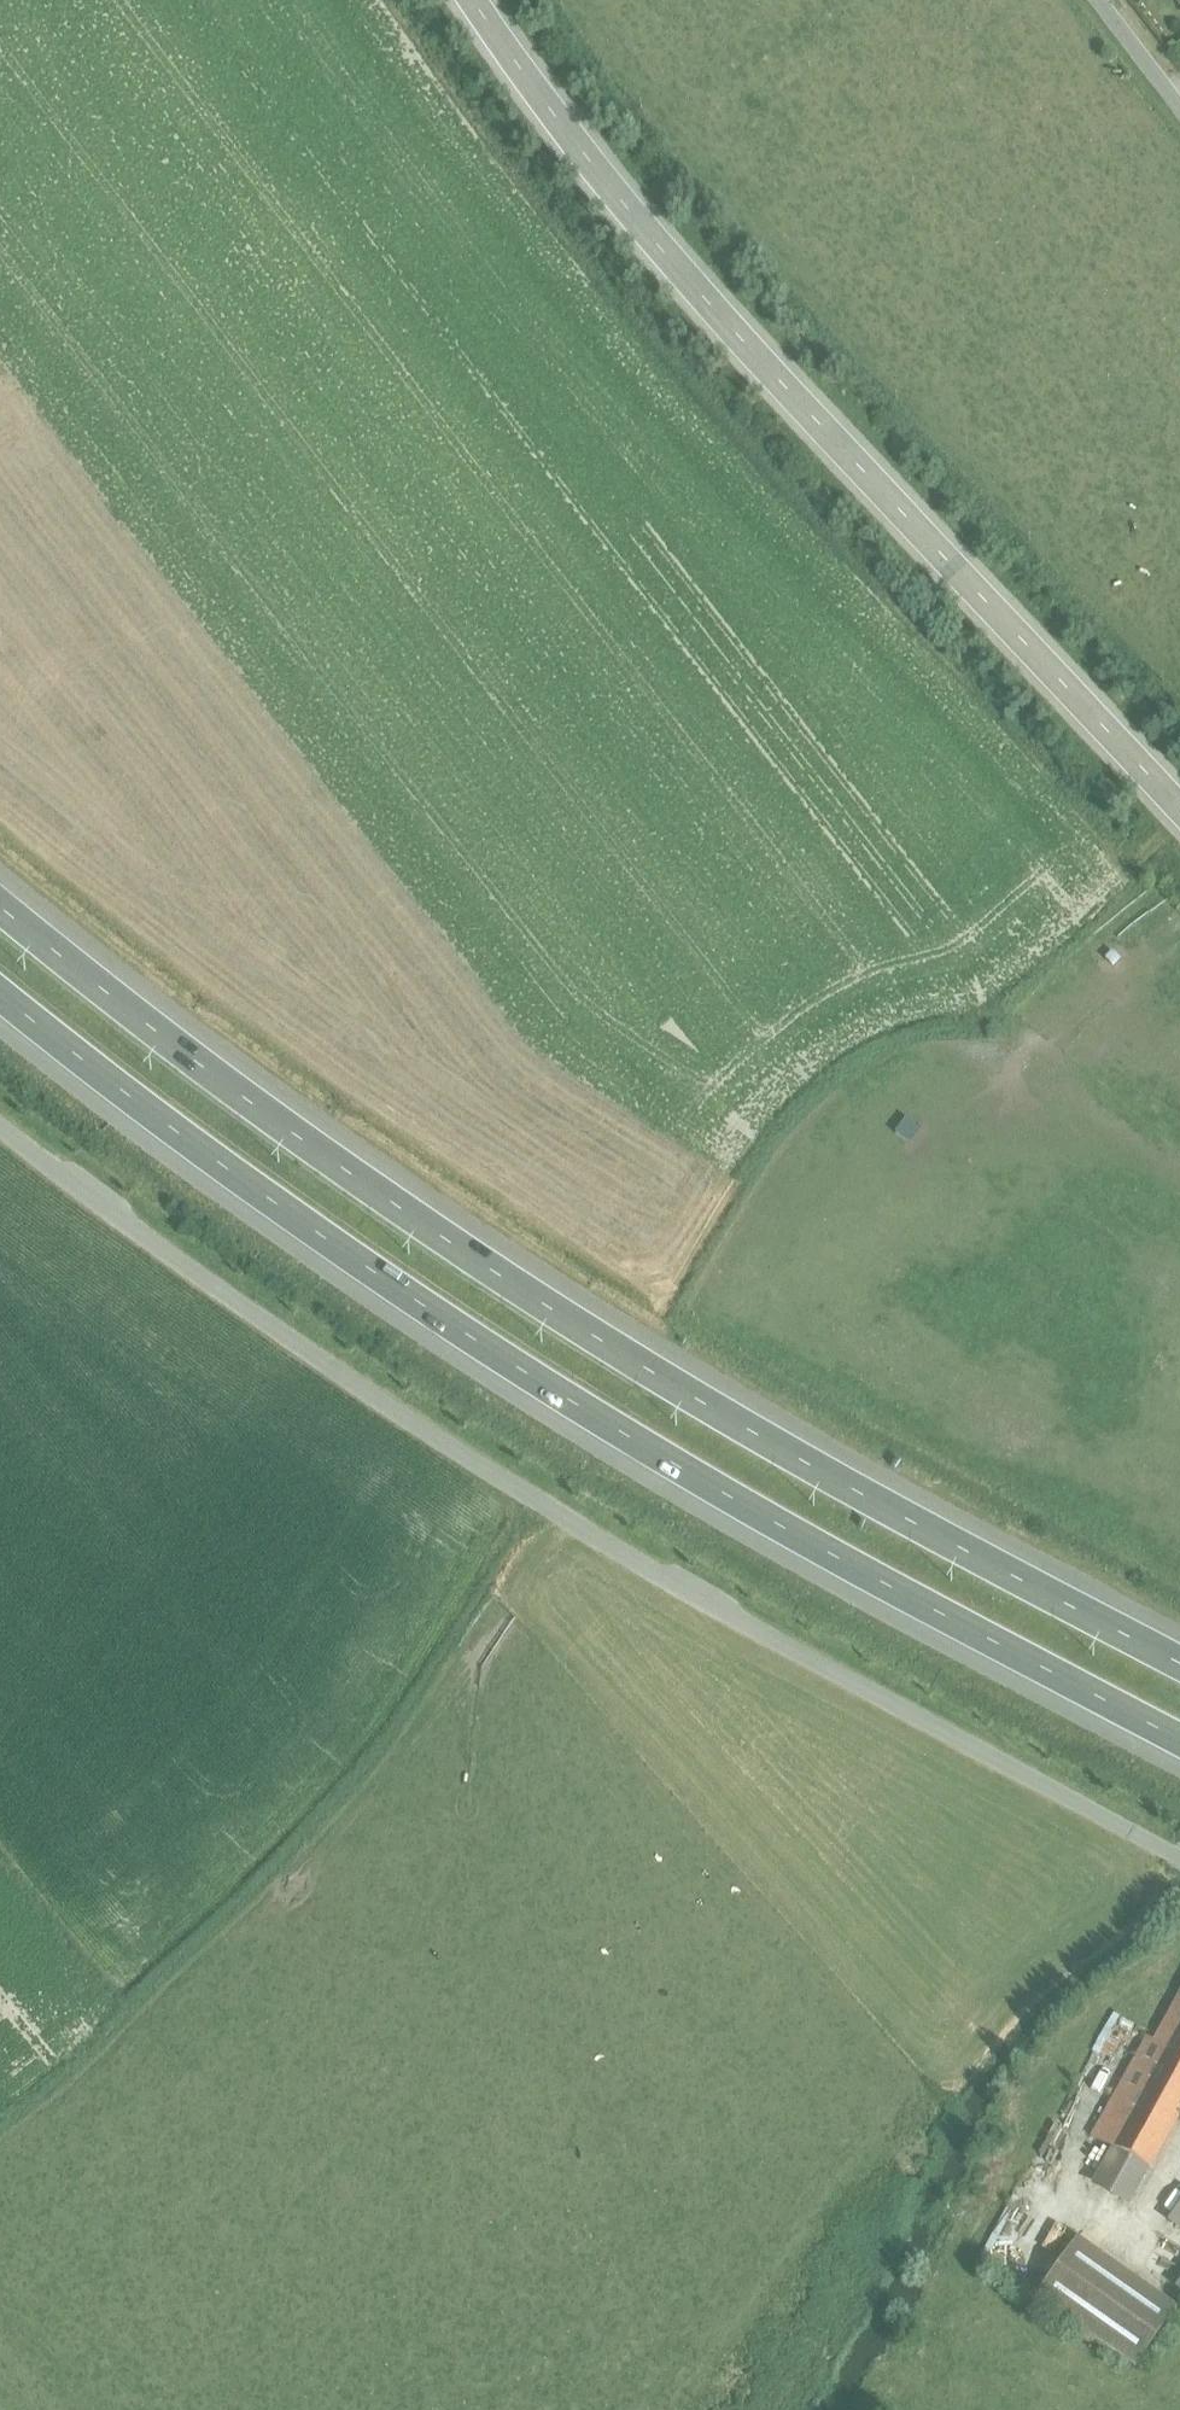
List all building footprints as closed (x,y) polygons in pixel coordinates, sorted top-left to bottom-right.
[(1113,2147),(1151,2169),(1153,2170),(1179,2120),(1179,1992),(1154,2039),(1147,2035),(1091,2135),(1113,2147)] [(1130,2207),(1151,2169),(1113,2147),(1091,2185),(1130,2207)] [(1168,2221),(1179,2230),(1179,2204),(1168,2221)] [(1178,2307),(1079,2236),(1037,2296),(1136,2367),(1178,2307)]
